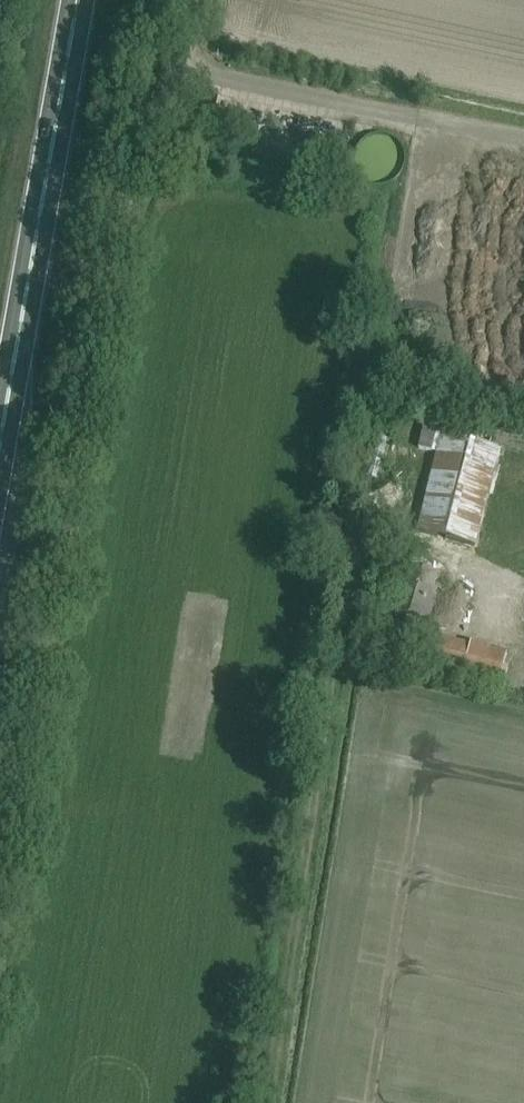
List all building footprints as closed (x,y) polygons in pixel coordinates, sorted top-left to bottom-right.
[(472,544),(490,467),(484,466),(491,434),(441,424),(435,453),(433,453),(415,530),(472,544)] [(429,620),(433,605),(435,599),(443,601),(449,579),(404,567),(392,610),(429,620)] [(483,680),(484,678),(497,681),(503,654),(490,651),(421,635),(415,663),(483,680)]
